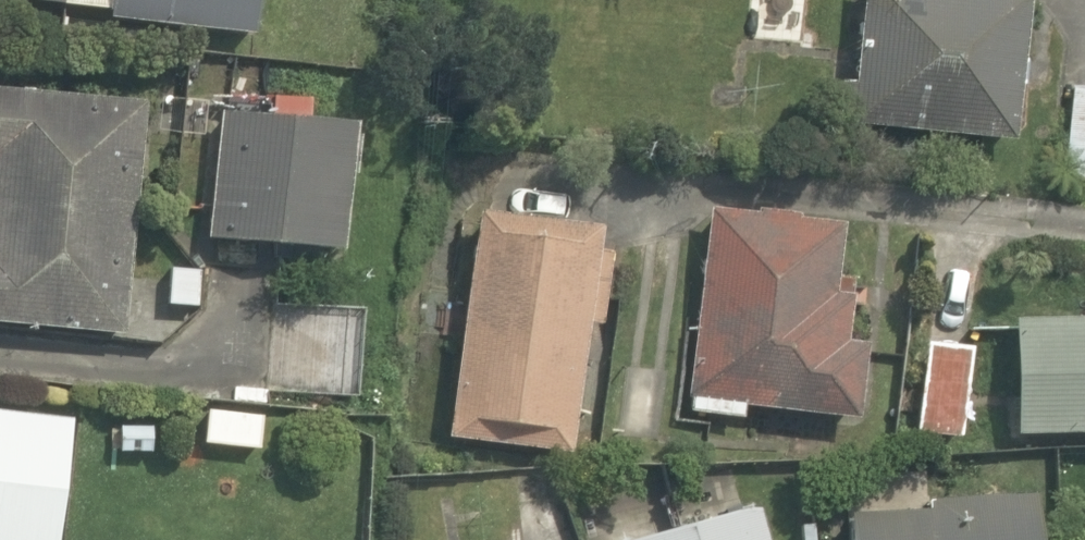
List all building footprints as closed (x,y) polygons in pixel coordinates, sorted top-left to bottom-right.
[(107,7),(105,18),(239,37),(244,0),(61,0),(107,7)] [(845,129),(1007,143),(1019,0),(856,0),(845,129)] [(1067,80),(1062,155),(1084,156),(1084,81),(1067,80)] [(116,327),(134,94),(0,84),(0,318),(116,327)] [(338,116),(218,105),(206,236),(327,247),(338,116)] [(834,206),(703,196),(686,411),(740,415),(741,401),(851,409),(857,323),(842,322),(845,285),(828,283),(834,206)] [(635,221),(465,200),(436,438),(566,454),(582,322),(597,324),(600,300),(625,303),(635,221)] [(975,327),(924,321),(911,428),(962,434),(975,327)] [(1010,428),(1084,427),(1084,323),(1009,323),(1010,428)] [(65,406),(0,401),(0,539),(53,539),(65,406)] [(1030,467),(845,468),(846,539),(1030,539),(1030,467)] [(605,539),(757,539),(744,493),(603,531),(605,539)]
